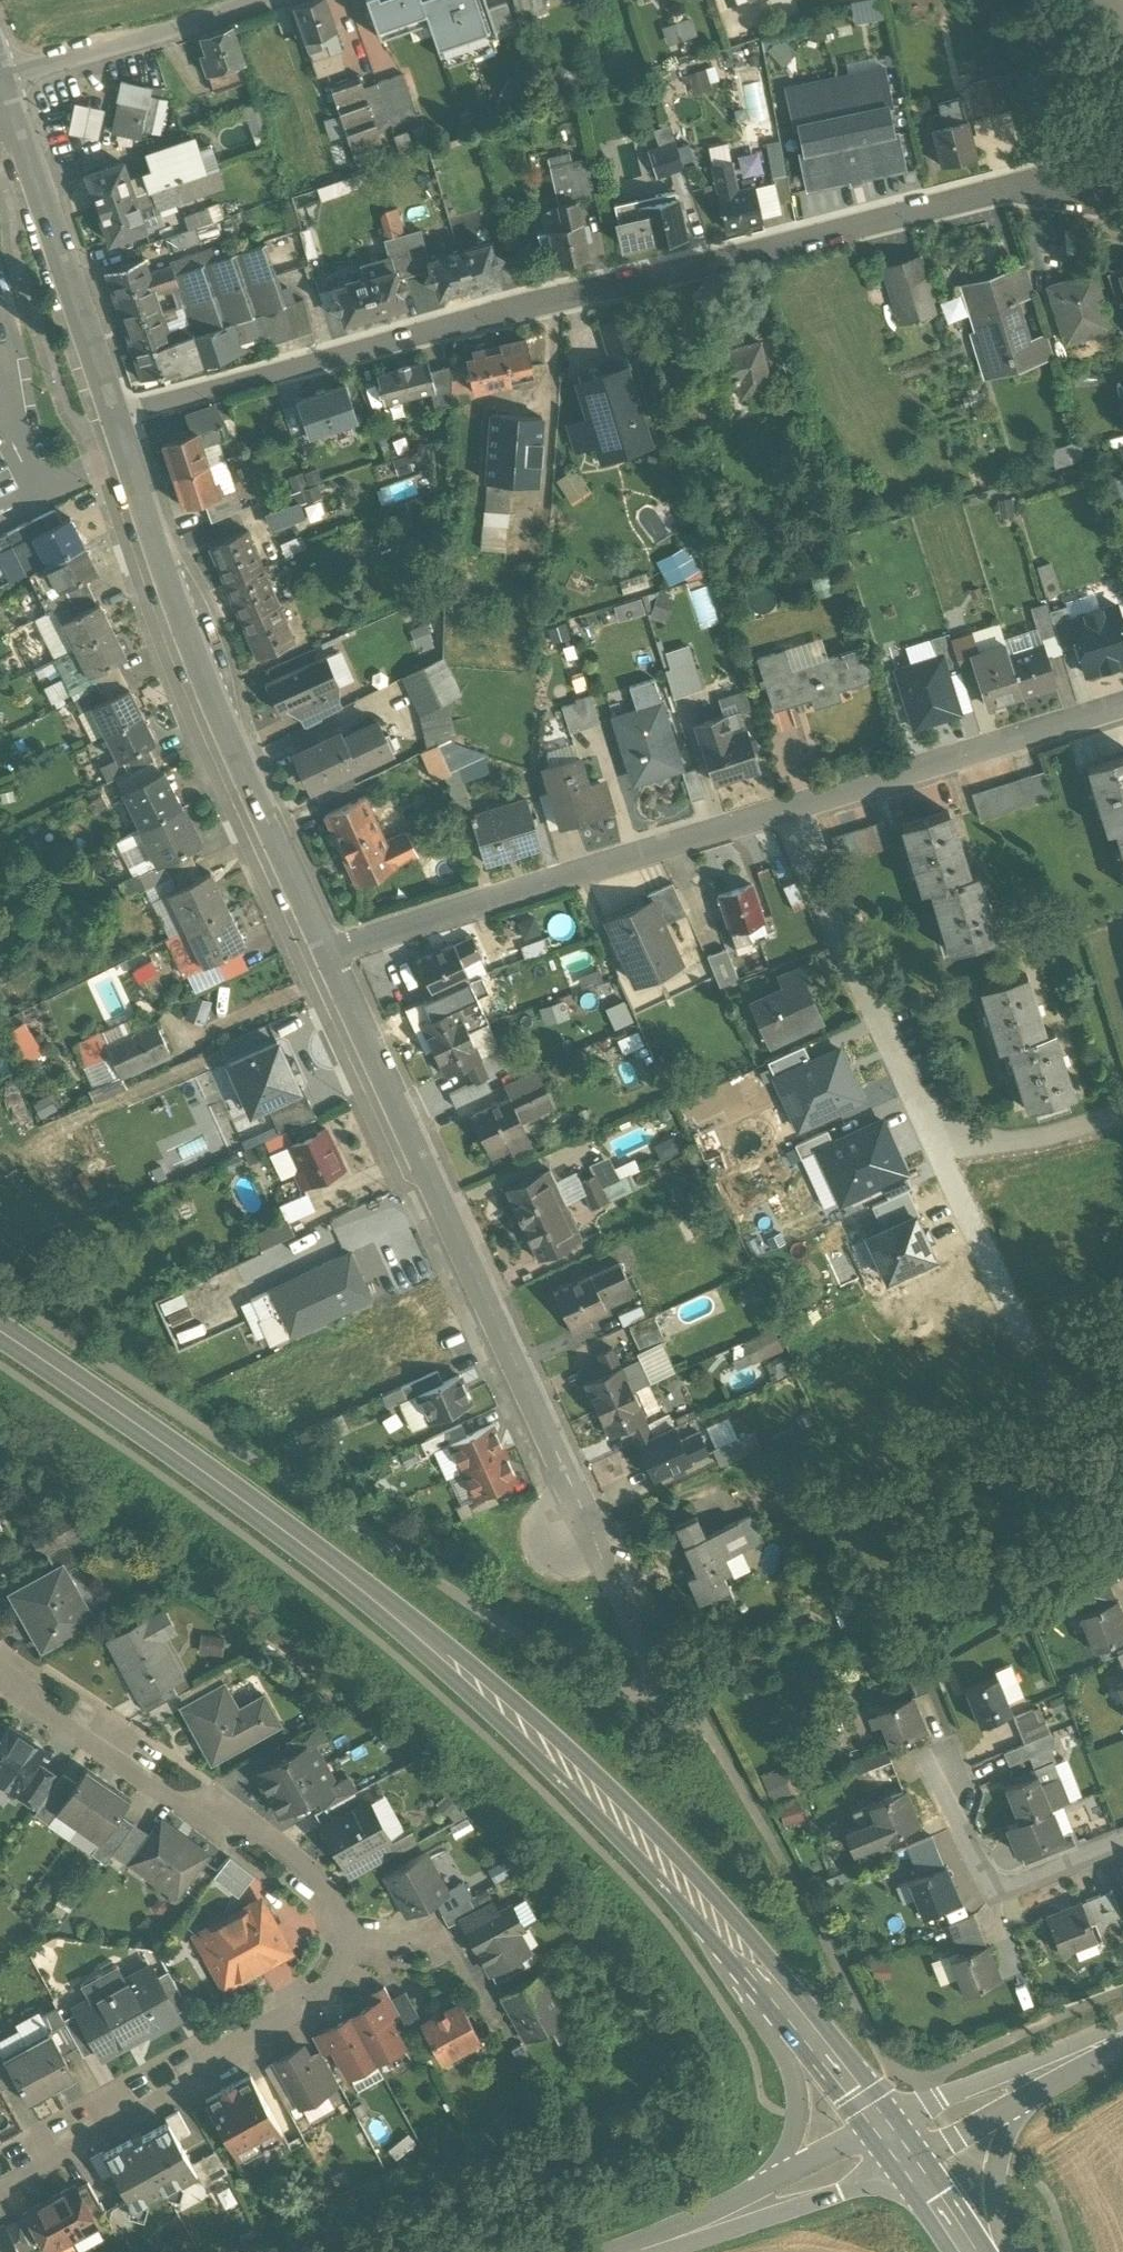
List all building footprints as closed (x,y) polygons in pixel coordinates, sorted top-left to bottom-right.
[(294,6),(305,40),(316,36),(336,29),(326,0),(311,0),(294,6)] [(380,37),(429,20),(422,0),(367,0),(380,37)] [(429,20),(441,55),(497,36),(484,0),(422,0),(429,20)] [(520,20),(548,11),(545,0),(513,0),(520,20)] [(687,20),(677,24),(682,39),(692,35),(687,20)] [(677,24),(666,28),(671,42),(682,39),(677,24)] [(232,27),(201,37),(207,55),(201,57),(207,75),(239,64),(244,62),(232,27)] [(326,44),(320,46),(316,36),(305,40),(317,76),(349,65),(344,50),(330,55),(326,44)] [(239,64),(208,75),(214,93),(245,82),(239,64)] [(805,189),(905,170),(886,70),(786,89),(805,189)] [(358,73),(330,83),(353,152),(382,142),(358,73)] [(403,73),(377,82),(390,123),(417,114),(403,73)] [(996,78),(972,85),(980,119),(1005,112),(996,78)] [(152,87),(121,81),(117,101),(118,101),(111,133),(140,139),(150,95),(152,87)] [(964,121),(959,99),(940,104),(946,126),(933,129),(943,166),(976,157),(967,120),(964,121)] [(104,112),(74,106),(68,136),(98,142),(104,112)] [(193,137),(147,153),(152,170),(128,178),(134,196),(150,190),(175,182),(205,171),(198,149),(193,137)] [(676,142),(648,152),(657,177),(684,168),(676,142)] [(211,145),(198,149),(205,171),(219,167),(211,145)] [(743,175),(765,172),(762,150),(740,153),(743,175)] [(730,161),(712,165),(719,195),(727,230),(762,221),(754,187),(737,191),(730,161)] [(123,164),(86,177),(97,209),(134,196),(128,178),(123,164)] [(573,183),(553,187),(557,205),(577,200),(596,196),(591,173),(572,177),(573,183)] [(785,175),(772,178),(779,205),(792,202),(785,175)] [(175,182),(150,190),(153,200),(155,207),(181,198),(175,182)] [(150,190),(134,196),(138,206),(153,200),(150,190)] [(676,191),(613,205),(616,220),(623,250),(648,244),(648,246),(687,238),(678,197),(676,191)] [(134,196),(97,209),(109,243),(146,230),(138,206),(134,196)] [(557,205),(559,212),(579,208),(577,200),(557,205)] [(579,208),(559,212),(561,222),(581,217),(579,208)] [(207,209),(183,217),(188,231),(212,222),(207,209)] [(398,217),(383,221),(390,246),(405,242),(398,217)] [(581,217),(561,222),(562,227),(549,230),(557,265),(591,257),(581,217)] [(424,220),(402,226),(408,250),(432,244),(424,220)] [(184,232),(166,238),(170,252),(188,246),(184,232)] [(489,243),(460,251),(470,287),(499,279),(496,269),(503,257),(491,251),(489,243)] [(264,244),(207,264),(200,266),(175,276),(176,276),(183,298),(180,299),(183,307),(276,276),(264,244)] [(460,251),(430,260),(433,271),(429,280),(437,284),(440,296),(470,287),(460,251)] [(196,255),(170,263),(171,266),(172,266),(175,276),(200,266),(196,255)] [(916,258),(881,269),(894,311),(929,300),(916,258)] [(143,259),(104,272),(114,301),(134,294),(133,291),(152,284),(148,274),(143,259)] [(391,259),(379,263),(382,274),(395,270),(391,259)] [(171,266),(148,274),(152,284),(176,276),(175,276),(172,266),(171,266)] [(1102,273),(1111,301),(1122,297),(1122,293),(1118,276),(1122,274),(1122,267),(1102,273)] [(382,274),(364,279),(375,314),(405,305),(402,294),(407,284),(397,279),(395,270),(382,274)] [(1014,274),(966,288),(965,286),(964,287),(976,330),(983,328),(992,358),(1007,354),(1009,360),(1012,359),(1014,366),(1033,360),(1015,297),(1020,295),(1014,274)] [(1082,274),(1045,285),(1062,341),(1106,328),(1098,301),(1091,303),(1082,274)] [(176,276),(152,284),(155,295),(162,293),(166,303),(180,299),(183,298),(176,276)] [(276,276),(183,307),(189,326),(194,335),(248,318),(262,314),(278,308),(287,305),(276,276)] [(364,279),(334,287),(332,306),(341,311),(344,322),(375,314),(364,279)] [(155,295),(152,284),(133,291),(134,294),(114,301),(123,327),(162,314),(155,295)] [(334,287),(318,292),(323,308),(332,306),(334,287)] [(313,333),(304,300),(287,305),(278,308),(287,340),(313,333)] [(278,308),(262,314),(271,345),(287,340),(278,308)] [(162,314),(123,327),(133,352),(153,345),(154,349),(172,342),(168,334),(162,314)] [(248,318),(194,335),(203,367),(221,361),(219,355),(241,348),(239,342),(255,337),(248,318)] [(602,325),(616,370),(626,367),(630,366),(627,356),(639,353),(628,318),(602,325)] [(189,326),(168,334),(172,342),(194,335),(189,326)] [(194,335),(172,342),(179,367),(178,367),(181,374),(203,367),(194,335)] [(499,351),(485,355),(482,346),(471,350),(473,358),(464,361),(472,391),(532,375),(522,336),(497,343),(499,351)] [(759,339),(709,352),(718,387),(737,383),(740,396),(771,388),(759,339)] [(153,345),(133,352),(140,380),(178,367),(179,367),(172,342),(154,349),(153,345)] [(429,361),(410,366),(409,362),(398,365),(399,368),(377,374),(380,382),(376,383),(378,394),(382,393),(384,403),(431,391),(436,390),(431,370),(429,361)] [(453,364),(431,370),(436,390),(431,391),(435,408),(451,409),(453,364)] [(624,454),(650,446),(626,367),(616,370),(576,382),(588,420),(595,442),(619,435),(624,454)] [(345,383),(297,398),(298,401),(307,431),(308,435),(357,420),(345,383)] [(298,401),(282,406),(291,436),(307,431),(298,401)] [(222,424),(215,407),(185,417),(191,433),(196,432),(222,424)] [(541,418),(488,415),(484,480),(486,480),(507,481),(538,483),(541,418)] [(577,448),(595,442),(588,420),(570,425),(577,448)] [(222,424),(196,432),(201,446),(227,438),(222,424)] [(191,433),(162,443),(173,476),(207,465),(201,446),(196,432),(191,433)] [(207,465),(173,476),(183,507),(196,502),(198,508),(205,505),(203,500),(217,496),(213,484),(207,465)] [(581,467),(559,475),(569,500),(591,492),(581,467)] [(309,517),(325,512),(313,469),(292,475),(300,502),(304,500),(309,517)] [(507,481),(486,480),(484,519),(504,520),(507,481)] [(219,482),(213,484),(217,496),(223,494),(221,488),(219,482)] [(233,484),(221,488),(223,494),(217,496),(203,500),(205,505),(211,521),(242,508),(233,484)] [(288,493),(266,500),(270,511),(292,504),(288,493)] [(55,509),(5,534),(12,548),(32,539),(62,524),(55,509)] [(62,524),(32,539),(44,564),(83,545),(70,520),(62,524)] [(506,524),(482,523),(480,548),(505,549),(506,524)] [(245,530),(208,547),(225,584),(262,567),(245,530)] [(32,539),(12,548),(24,574),(44,564),(32,539)] [(670,581),(699,568),(688,544),(659,558),(670,581)] [(83,545),(44,564),(59,593),(85,581),(97,574),(83,545)] [(44,564),(24,574),(39,603),(59,593),(44,564)] [(262,567),(225,584),(240,620),(278,604),(262,567)] [(59,593),(39,603),(44,614),(67,603),(90,592),(85,581),(59,593)] [(650,619),(671,616),(668,590),(647,593),(650,619)] [(90,592),(67,603),(73,616),(95,605),(90,592)] [(73,616),(61,622),(74,649),(112,630),(98,603),(73,616)] [(278,604),(240,620),(257,657),(295,641),(278,604)] [(1047,604),(1030,609),(1039,639),(1055,633),(1047,604)] [(1060,649),(1078,643),(1070,618),(1066,604),(1048,610),(1055,633),(1060,649)] [(1122,662),(1122,632),(1115,605),(1070,618),(1078,643),(1086,672),(1122,662)] [(112,630),(74,649),(87,676),(91,675),(115,663),(125,658),(112,630)] [(684,632),(663,638),(672,668),(693,661),(684,632)] [(959,666),(951,640),(949,633),(931,638),(937,658),(943,676),(961,671),(959,666)] [(966,636),(951,640),(959,666),(973,661),(972,655),(973,654),(966,636)] [(1042,643),(1008,654),(1019,690),(1033,685),(1034,688),(1054,681),(1042,643)] [(973,654),(972,655),(973,661),(988,706),(1021,695),(1019,690),(1008,654),(1006,645),(973,654)] [(855,646),(774,672),(776,679),(763,683),(772,710),(791,704),(790,701),(809,695),(812,707),(841,698),(837,686),(847,683),(848,686),(870,679),(864,660),(859,662),(855,646)] [(443,656),(405,675),(423,712),(422,712),(428,740),(431,747),(451,737),(443,702),(461,693),(443,656)] [(937,658),(896,671),(913,727),(959,713),(950,684),(946,685),(943,676),(937,658)] [(327,663),(318,659),(303,666),(316,696),(295,705),(298,712),(312,706),(312,705),(334,695),(331,689),(335,680),(327,663)] [(672,668),(665,670),(673,695),(700,687),(693,661),(672,668)] [(115,663),(91,675),(97,687),(121,675),(115,663)] [(303,666),(267,682),(280,712),(295,705),(316,696),(303,666)] [(121,675),(97,687),(103,700),(127,688),(121,675)] [(103,700),(89,707),(103,733),(142,714),(128,687),(127,688),(103,700)] [(655,687),(633,694),(637,708),(638,708),(641,718),(663,711),(655,687)] [(591,693),(576,698),(577,700),(585,724),(599,720),(591,693)] [(746,694),(720,702),(724,715),(739,710),(739,711),(751,707),(746,694)] [(334,695),(312,705),(312,706),(298,712),(304,726),(340,708),(334,695)] [(23,718),(14,699),(0,705),(0,720),(3,727),(23,718)] [(577,700),(562,705),(571,730),(585,724),(577,700)] [(663,711),(641,718),(638,708),(637,708),(612,716),(631,776),(643,772),(645,779),(682,767),(664,711),(663,711)] [(739,710),(724,715),(730,734),(745,729),(739,711),(739,710)] [(142,714),(103,733),(115,759),(116,760),(122,758),(146,745),(155,741),(142,714)] [(745,729),(730,734),(724,715),(696,723),(714,781),(757,768),(745,729)] [(341,731),(295,752),(296,753),(304,770),(303,771),(311,787),(312,786),(313,788),(346,772),(392,751),(378,722),(362,730),(363,732),(345,740),(341,731)] [(574,741),(547,750),(547,766),(579,757),(574,741)] [(146,745),(122,758),(129,772),(153,760),(146,745)] [(1122,824),(1122,754),(1086,765),(1105,830),(1114,827),(1122,824)] [(441,756),(411,769),(418,783),(442,773),(447,770),(441,756)] [(547,766),(543,768),(560,826),(613,810),(606,787),(589,792),(579,757),(547,766)] [(115,759),(99,767),(106,782),(129,772),(122,758),(116,760),(115,759)] [(153,760),(129,772),(135,784),(159,772),(153,760)] [(447,770),(442,773),(457,821),(470,817),(469,814),(472,813),(457,766),(447,770)] [(695,768),(682,773),(684,780),(681,781),(684,792),(688,791),(691,800),(704,796),(695,768)] [(135,784),(126,789),(136,809),(129,813),(137,829),(143,826),(181,807),(162,770),(135,784)] [(1044,771),(971,793),(979,818),(1051,796),(1044,771)] [(346,772),(314,788),(319,800),(352,785),(346,772)] [(363,794),(324,812),(356,882),(395,863),(395,862),(415,852),(404,829),(384,839),(363,794)] [(472,813),(469,814),(470,817),(471,816),(484,861),(540,844),(526,797),(472,813)] [(181,807),(143,826),(153,845),(146,849),(155,866),(164,862),(189,850),(199,844),(181,807)] [(928,885),(966,873),(946,809),(901,824),(921,888),(928,885)] [(882,821),(830,837),(837,861),(889,845),(882,821)] [(1114,827),(1122,857),(1122,824),(1114,827)] [(189,850),(164,862),(170,874),(194,861),(189,850)] [(194,861),(170,874),(177,889),(202,876),(194,861)] [(966,873),(928,885),(949,949),(994,934),(974,871),(966,873)] [(177,889),(173,891),(182,909),(176,912),(185,929),(190,927),(227,908),(210,873),(177,889)] [(671,880),(644,893),(649,902),(651,901),(661,923),(686,912),(671,880)] [(794,880),(782,886),(793,910),(805,904),(794,880)] [(750,883),(718,892),(728,929),(730,929),(744,925),(761,919),(750,883)] [(649,902),(605,922),(613,939),(619,954),(632,982),(678,961),(661,923),(651,901),(649,902)] [(227,908),(190,927),(200,946),(195,949),(203,964),(215,958),(236,947),(244,943),(227,908)] [(526,939),(542,931),(533,914),(517,922),(526,939)] [(744,925),(730,929),(736,948),(749,944),(744,925)] [(472,936),(454,944),(470,978),(489,972),(472,936)] [(543,938),(520,946),(525,959),(548,951),(543,938)] [(613,939),(606,942),(613,957),(619,954),(613,939)] [(453,942),(416,959),(417,963),(417,964),(421,973),(422,973),(433,995),(447,989),(470,978),(454,944),(453,942)] [(236,947),(215,958),(217,964),(240,954),(236,947)] [(727,947),(708,953),(718,983),(737,977),(727,947)] [(240,954),(217,964),(223,976),(245,966),(240,954)] [(802,963),(776,976),(783,991),(795,985),(809,978),(802,963)] [(1007,1046),(1046,1034),(1028,974),(981,987),(1000,1048),(1007,1046)] [(784,993),(752,1008),(758,1021),(764,1018),(774,1040),(806,1026),(804,1021),(814,1016),(806,998),(802,1000),(795,985),(783,991),(784,993)] [(447,989),(433,995),(439,1012),(455,1005),(447,989)] [(187,1014),(203,1021),(212,1000),(197,993),(187,1014)] [(609,1006),(616,1026),(633,1020),(626,1000),(609,1006)] [(439,1012),(420,1021),(432,1048),(469,1031),(456,1004),(455,1005),(439,1012)] [(153,1024),(104,1046),(109,1056),(104,1058),(112,1077),(117,1074),(118,1077),(166,1055),(153,1024)] [(469,1031),(432,1048),(445,1075),(466,1065),(480,1059),(481,1058),(469,1031)] [(1046,1034),(1007,1046),(1026,1108),(1074,1094),(1055,1032),(1046,1034)] [(279,1044),(230,1065),(250,1113),(267,1105),(300,1091),(279,1044)] [(803,1045),(766,1062),(773,1078),(788,1071),(811,1061),(803,1045)] [(839,1048),(811,1061),(788,1071),(801,1100),(788,1106),(798,1128),(862,1099),(839,1048)] [(480,1059),(466,1065),(473,1082),(488,1076),(480,1059)] [(538,1084),(473,1114),(492,1157),(510,1148),(513,1154),(532,1145),(517,1113),(545,1100),(538,1084)] [(300,1091),(267,1105),(279,1132),(315,1116),(304,1090),(300,1091)] [(905,1173),(881,1121),(833,1143),(817,1150),(817,1151),(841,1202),(881,1184),(905,1173)] [(323,1129),(288,1145),(299,1168),(293,1171),(301,1188),(340,1170),(329,1147),(331,1146),(323,1129)] [(827,1130),(795,1145),(801,1158),(817,1151),(817,1150),(833,1143),(827,1130)] [(547,1170),(508,1189),(524,1224),(563,1205),(547,1170)] [(912,1187),(905,1173),(881,1184),(888,1198),(908,1189),(912,1187)] [(593,1174),(578,1181),(585,1195),(600,1188),(593,1174)] [(618,1180),(600,1188),(606,1201),(624,1193),(618,1180)] [(600,1188),(585,1195),(591,1208),(606,1201),(600,1188)] [(888,1198),(871,1205),(883,1230),(914,1216),(914,1217),(920,1215),(908,1189),(888,1198)] [(306,1193),(280,1205),(288,1221),(313,1209),(306,1193)] [(563,1205),(524,1224),(540,1258),(579,1240),(563,1205)] [(868,1237),(887,1278),(933,1257),(914,1217),(914,1216),(883,1230),(868,1237)] [(349,1251),(270,1289),(291,1333),(370,1295),(349,1251)] [(619,1261),(553,1291),(573,1333),(592,1324),(589,1318),(607,1310),(597,1290),(605,1286),(608,1292),(629,1283),(619,1261)] [(270,1289),(252,1298),(273,1342),(291,1333),(270,1289)] [(184,1292),(162,1302),(167,1313),(189,1303),(184,1292)] [(190,1305),(170,1315),(174,1325),(195,1316),(190,1305)] [(640,1305),(618,1315),(623,1326),(645,1316),(640,1305)] [(653,1314),(629,1325),(634,1337),(658,1327),(659,1327),(653,1314)] [(658,1327),(634,1337),(641,1352),(664,1341),(658,1327)] [(745,1360),(782,1354),(779,1331),(742,1337),(745,1360)] [(610,1348),(599,1353),(607,1372),(619,1366),(610,1348)] [(637,1361),(623,1368),(633,1391),(648,1385),(637,1361)] [(607,1372),(585,1382),(597,1408),(633,1391),(623,1368),(621,1365),(607,1372)] [(437,1369),(401,1386),(406,1398),(418,1393),(443,1381),(437,1369)] [(443,1381),(418,1393),(430,1421),(472,1402),(459,1374),(443,1381)] [(659,1408),(648,1384),(648,1385),(633,1391),(644,1415),(659,1408)] [(401,1386),(382,1394),(388,1406),(406,1398),(401,1386)] [(633,1391),(597,1408),(609,1434),(631,1424),(644,1418),(645,1418),(644,1415),(633,1391)] [(644,1418),(631,1424),(639,1442),(653,1435),(644,1418)] [(462,1423),(425,1439),(431,1451),(450,1442),(467,1435),(462,1423)] [(467,1435),(450,1442),(463,1470),(504,1451),(492,1424),(467,1435)] [(639,1442),(638,1442),(648,1465),(647,1465),(652,1476),(653,1478),(691,1461),(689,1458),(681,1439),(674,1426),(653,1435),(639,1442)] [(697,1432),(681,1439),(689,1458),(706,1450),(697,1432)] [(749,1433),(713,1449),(720,1464),(756,1448),(749,1433)] [(504,1451),(463,1470),(475,1498),(493,1490),(517,1479),(504,1451)] [(475,1498),(456,1507),(462,1519),(498,1502),(493,1490),(475,1498)] [(706,1535),(698,1517),(677,1527),(698,1572),(689,1576),(700,1601),(713,1595),(722,1609),(737,1602),(724,1574),(733,1570),(726,1556),(749,1545),(738,1520),(706,1535)] [(85,1532),(63,1518),(36,1534),(47,1553),(85,1532)] [(85,1532),(47,1553),(56,1571),(62,1568),(63,1570),(106,1546),(86,1532),(85,1532)] [(56,1571),(13,1595),(42,1647),(91,1620),(63,1570),(62,1568),(56,1571)] [(1106,1574),(1082,1587),(1086,1597),(1091,1595),(1091,1594),(1111,1586),(1106,1574)] [(1111,1586),(1091,1594),(1091,1595),(1095,1604),(1115,1596),(1111,1586)] [(1082,1616),(1094,1649),(1122,1638),(1122,1624),(1115,1604),(1082,1616)] [(164,1611),(108,1642),(138,1696),(140,1699),(165,1686),(171,1698),(176,1695),(170,1683),(172,1682),(165,1669),(173,1664),(159,1640),(175,1631),(164,1611)] [(929,1691),(918,1665),(906,1671),(916,1696),(929,1691)] [(1012,1666),(996,1672),(999,1679),(1003,1689),(1018,1683),(1012,1666)] [(222,1669),(178,1694),(184,1706),(224,1684),(225,1686),(230,1683),(222,1669)] [(999,1679),(967,1692),(981,1727),(1013,1714),(1003,1689),(999,1679)] [(225,1686),(224,1684),(184,1706),(207,1746),(203,1748),(212,1763),(279,1726),(271,1710),(259,1716),(255,1708),(241,1715),(225,1686)] [(165,1686),(140,1699),(138,1696),(136,1698),(144,1713),(171,1698),(165,1686)] [(911,1701),(878,1715),(892,1749),(926,1735),(911,1701)] [(1035,1712),(1015,1719),(1024,1742),(1048,1733),(1044,1723),(1040,1724),(1035,1712)] [(318,1724),(288,1741),(295,1754),(312,1744),(313,1746),(326,1738),(318,1724)] [(8,1728),(0,1740),(0,1782),(15,1792),(35,1762),(42,1751),(8,1728)] [(1048,1733),(1024,1742),(1036,1772),(1051,1766),(1054,1765),(1048,1749),(1054,1747),(1048,1733)] [(295,1754),(257,1775),(268,1795),(324,1765),(313,1746),(312,1744),(295,1754)] [(886,1753),(869,1759),(873,1770),(890,1763),(886,1753)] [(35,1762),(15,1792),(39,1808),(58,1779),(35,1762)] [(873,1770),(868,1772),(874,1785),(878,1783),(884,1796),(902,1788),(890,1763),(873,1770)] [(324,1765),(268,1795),(280,1816),(317,1795),(335,1785),(334,1784),(324,1765)] [(1051,1766),(1036,1772),(1039,1778),(1051,1809),(1066,1803),(1051,1766)] [(76,1783),(59,1808),(60,1809),(57,1813),(78,1827),(107,1785),(99,1779),(100,1778),(86,1769),(76,1783)] [(39,1808),(34,1814),(49,1825),(57,1813),(60,1809),(59,1808),(76,1783),(62,1773),(58,1779),(39,1808)] [(347,1777),(334,1784),(335,1785),(317,1795),(324,1808),(355,1791),(355,1792),(356,1792),(347,1777)] [(1039,1778),(1006,1791),(1018,1821),(1019,1822),(1051,1809),(1039,1778)] [(107,1785),(78,1827),(99,1842),(102,1838),(104,1839),(122,1813),(131,1800),(118,1791),(117,1792),(107,1785)] [(904,1795),(870,1810),(884,1843),(890,1841),(919,1828),(904,1795)] [(369,1801),(323,1826),(346,1868),(376,1851),(392,1843),(391,1842),(369,1801)] [(1051,1809),(1019,1822),(1018,1821),(1007,1825),(1018,1853),(1044,1843),(1061,1835),(1061,1834),(1051,1809)] [(884,1843),(870,1810),(855,1817),(861,1830),(848,1835),(856,1855),(859,1854),(884,1843)] [(122,1813),(104,1839),(102,1838),(99,1842),(91,1854),(105,1864),(113,1853),(135,1822),(122,1813)] [(135,1822),(113,1853),(126,1862),(148,1831),(135,1822)] [(164,1822),(137,1858),(161,1875),(157,1880),(177,1895),(207,1854),(164,1822)] [(1061,1835),(1044,1843),(1048,1855),(1076,1843),(1071,1830),(1061,1834),(1061,1835)] [(392,1843),(376,1851),(382,1862),(405,1850),(398,1838),(391,1842),(392,1843)] [(932,1838),(909,1847),(915,1864),(922,1861),(927,1872),(943,1866),(932,1838)] [(884,1843),(859,1854),(863,1865),(895,1852),(890,1841),(884,1843)] [(1044,1843),(1019,1852),(1024,1864),(1048,1855),(1044,1843)] [(447,1891),(426,1853),(385,1876),(408,1917),(436,1902),(449,1894),(447,1891)] [(254,1876),(232,1860),(225,1869),(247,1886),(254,1876)] [(247,1886),(225,1869),(217,1880),(239,1897),(247,1886)] [(946,1872),(911,1886),(926,1921),(960,1907),(946,1872)] [(464,1882),(447,1891),(449,1894),(436,1902),(442,1913),(469,1899),(471,1897),(464,1882)] [(1088,1904),(1095,1923),(1108,1918),(1110,1923),(1122,1918),(1122,1917),(1114,1894),(1088,1904)] [(469,1899),(442,1913),(448,1926),(461,1918),(475,1911),(475,1910),(469,1899)] [(257,1901),(236,1913),(236,1920),(227,1925),(224,1924),(210,1931),(209,1936),(216,1949),(211,1961),(224,1983),(234,1984),(250,1975),(261,1955),(270,1950),(268,1947),(283,1939),(265,1906),(257,1901)] [(490,1901),(475,1910),(475,1911),(461,1918),(467,1929),(497,1913),(490,1901)] [(512,1904),(497,1913),(467,1929),(466,1929),(478,1952),(518,1930),(524,1926),(512,1904)] [(1083,1907),(1046,1920),(1060,1956),(1096,1943),(1083,1907)] [(974,1915),(951,1924),(958,1939),(962,1937),(966,1947),(984,1940),(974,1915)] [(518,1930),(479,1951),(491,1972),(521,1955),(522,1956),(530,1952),(518,1930)] [(987,1947),(952,1961),(966,1996),(1001,1982),(987,1947)] [(521,1955),(491,1972),(496,1983),(527,1966),(522,1956),(521,1955)] [(150,1964),(108,1987),(110,1991),(76,2010),(97,2048),(102,2056),(152,2028),(154,2032),(180,2018),(176,2011),(157,1976),(150,1964)] [(188,2005),(168,1970),(157,1976),(176,2011),(188,2005)] [(542,1973),(500,1996),(526,2042),(568,2019),(542,1973)] [(420,2017),(405,1991),(391,1999),(400,2014),(405,2025),(420,2017)] [(391,1999),(389,1995),(377,2002),(388,2021),(390,2020),(400,2014),(391,1999)] [(388,2021),(377,2002),(351,2016),(375,2061),(402,2046),(393,2031),(395,2029),(390,2020),(388,2021)] [(462,2005),(422,2027),(441,2062),(481,2040),(462,2005)] [(97,2048),(76,2010),(63,2018),(65,2022),(79,2047),(84,2055),(97,2048)] [(351,2016),(325,2031),(335,2050),(333,2051),(339,2060),(341,2059),(349,2075),(375,2061),(351,2016)] [(79,2047),(65,2022),(51,2030),(65,2055),(79,2047)] [(65,2055),(51,2030),(26,2043),(52,2090),(76,2076),(65,2055)] [(335,2050),(325,2031),(313,2038),(320,2051),(323,2057),(333,2051),(335,2050)] [(52,2090),(26,2043),(3,2056),(17,2080),(29,2102),(52,2090)] [(302,2046),(276,2061),(301,2106),(327,2091),(309,2058),(302,2046)] [(323,2057),(320,2051),(309,2058),(327,2091),(339,2085),(323,2057)] [(0,2058),(0,2088),(1,2089),(17,2080),(3,2056),(0,2058)] [(250,2076),(234,2085),(232,2083),(221,2089),(223,2091),(206,2101),(237,2156),(281,2131),(250,2076)] [(179,2111),(166,2118),(168,2122),(178,2140),(191,2133),(179,2111)] [(141,2137),(140,2134),(105,2153),(103,2154),(115,2175),(128,2199),(130,2202),(132,2205),(176,2181),(180,2183),(197,2173),(192,2164),(178,2140),(168,2122),(141,2137)] [(115,2175),(103,2154),(105,2153),(103,2151),(90,2158),(103,2181),(115,2175)] [(216,2151),(192,2164),(197,2173),(203,2185),(227,2172),(216,2151)] [(101,2205),(88,2183),(77,2189),(90,2211),(101,2205)] [(75,2185),(51,2198),(72,2237),(96,2224),(75,2185)] [(72,2237),(51,2198),(27,2211),(29,2216),(42,2238),(49,2250),(72,2237)] [(128,2199),(105,2212),(117,2234),(140,2221),(137,2216),(127,2213),(130,2202),(128,2199)] [(42,2238),(29,2216),(18,2222),(18,2223),(30,2244),(42,2238)] [(18,2223),(7,2229),(19,2251),(31,2245),(30,2244),(18,2223)] [(0,2227),(0,2251),(19,2251),(7,2229),(4,2224),(0,2227)]
